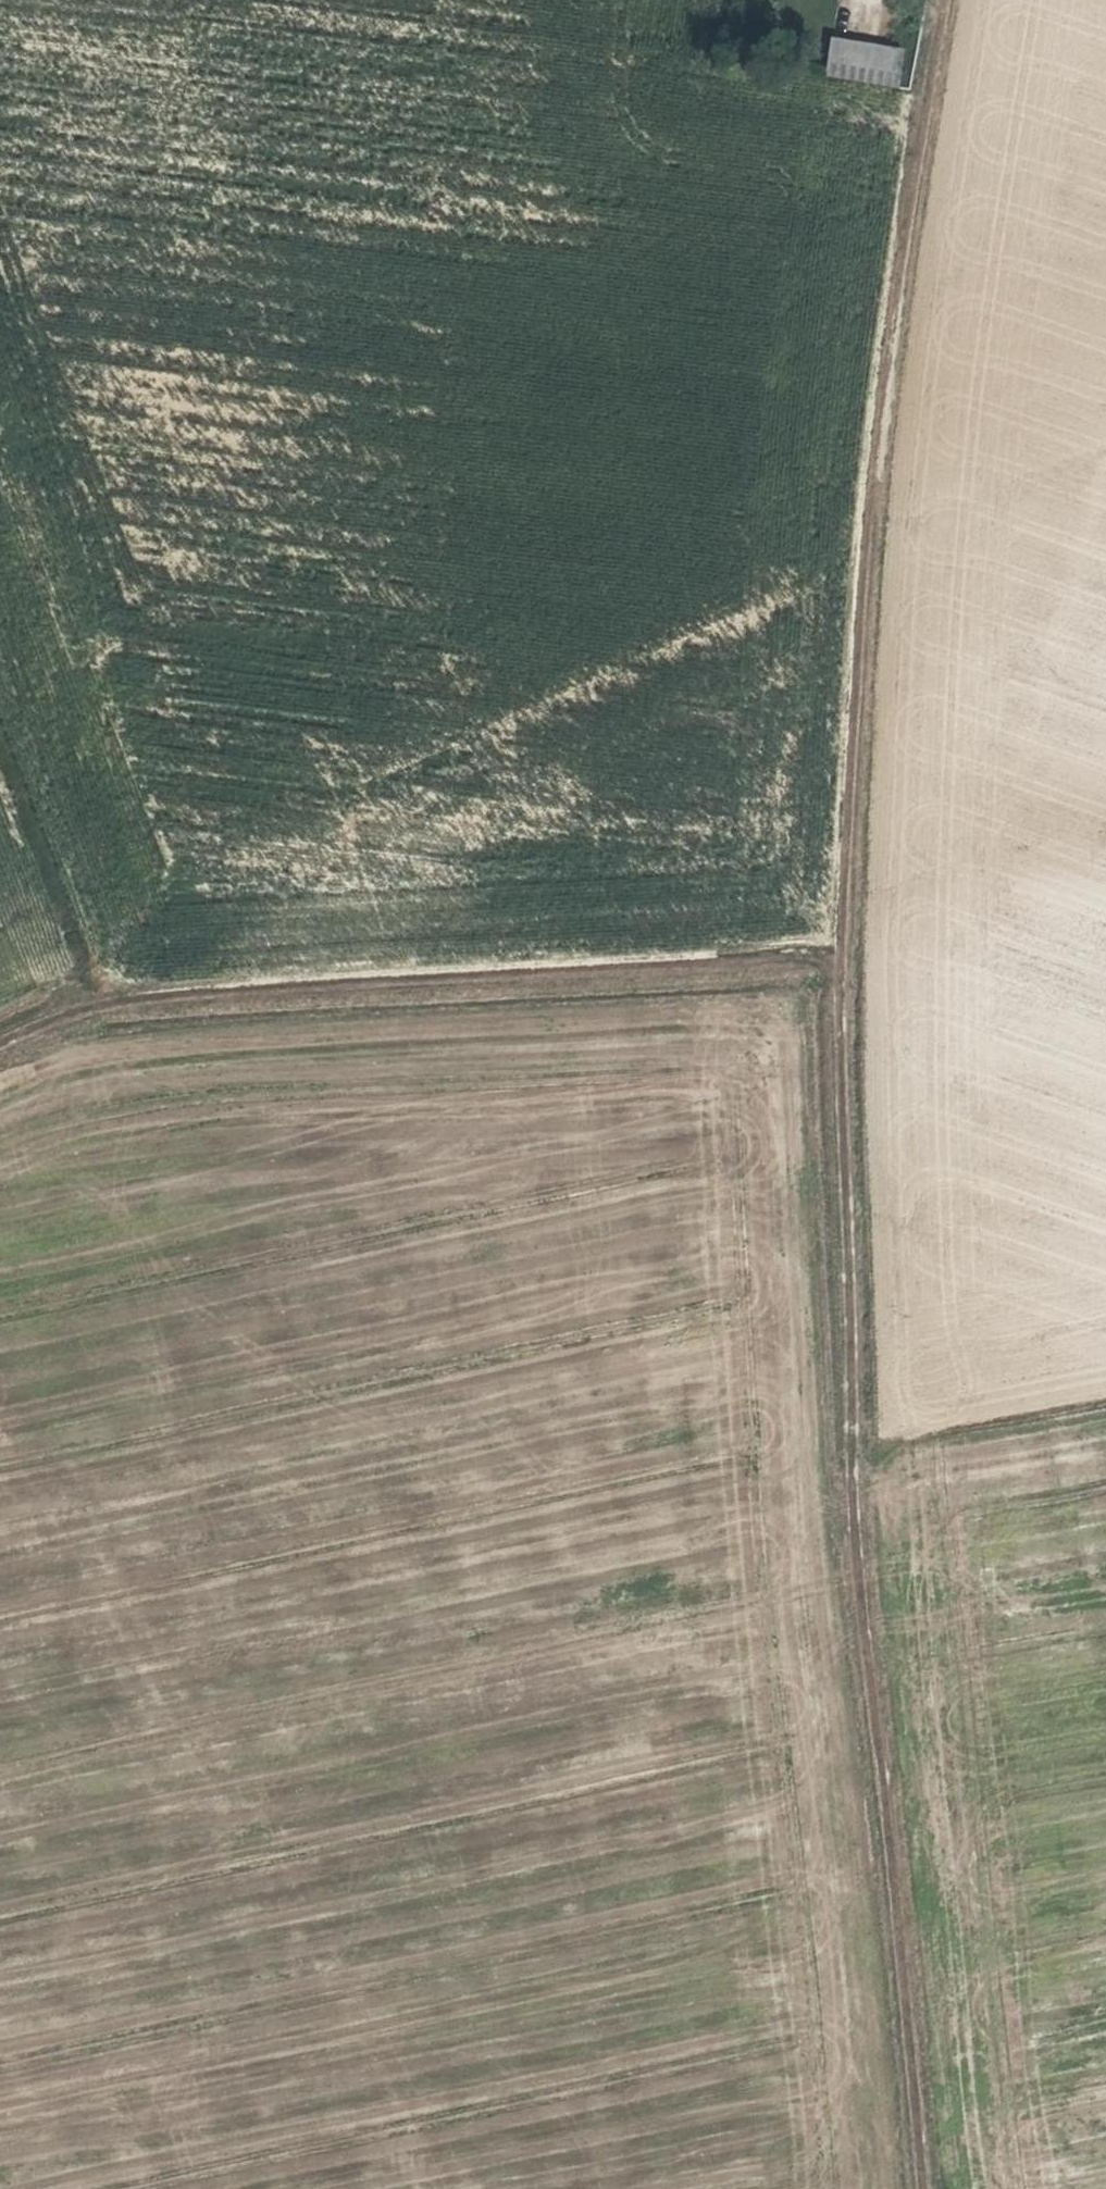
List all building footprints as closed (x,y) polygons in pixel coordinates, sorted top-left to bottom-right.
[(827,35),(821,70),(890,82),(897,48),(827,35)]
